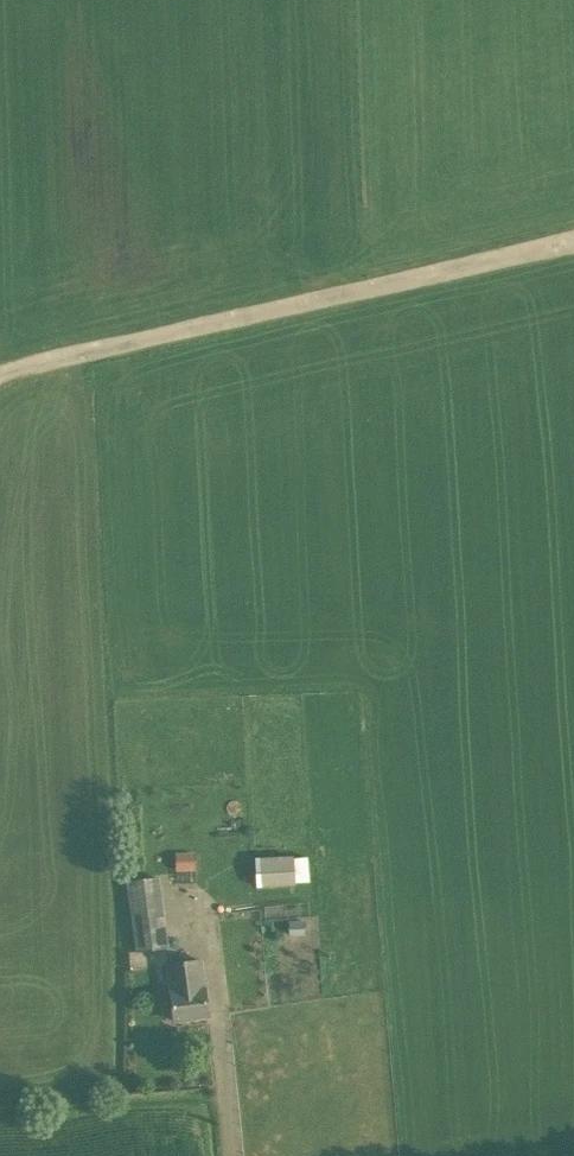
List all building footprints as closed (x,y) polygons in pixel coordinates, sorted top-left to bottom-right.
[(176,871),(196,870),(196,852),(175,853),(176,871)] [(294,857),(293,855),(255,857),(257,887),(295,885),(295,884),(309,883),(308,857),(294,857)] [(129,899),(162,894),(160,877),(127,881),(129,899)] [(288,920),(289,935),(305,934),(304,919),(288,920)] [(167,930),(134,934),(136,952),(169,947),(167,930)] [(174,1022),(208,1018),(201,958),(167,963),(169,979),(174,1022)]
